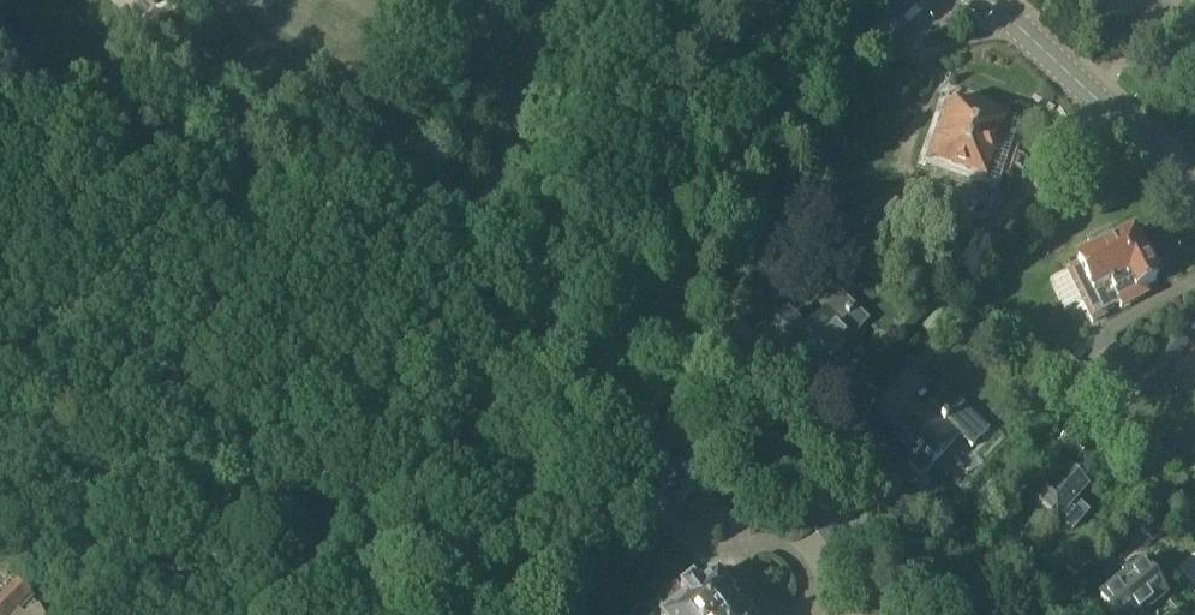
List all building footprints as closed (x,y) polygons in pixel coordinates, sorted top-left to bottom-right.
[(1008,179),(1021,141),(1005,135),(1008,127),(948,106),(936,143),(931,145),(929,152),(931,157),(930,161),(989,182),(992,174),(1008,179)] [(1037,167),(1024,200),(1040,207),(1054,174),(1037,167)] [(1153,279),(1157,276),(1149,258),(1144,261),(1132,237),(1122,241),(1119,234),(1111,238),(1108,232),(1087,242),(1090,248),(1083,252),(1086,259),(1077,264),(1078,266),(1067,271),(1068,273),(1050,282),(1065,311),(1082,302),(1092,323),(1105,317),(1103,314),(1119,306),(1121,309),(1139,300),(1136,293),(1155,283),(1153,279)] [(788,315),(767,336),(811,379),(867,320),(841,296),(806,332),(788,315)] [(941,303),(919,326),(935,341),(956,318),(941,303)] [(1149,383),(1188,343),(1177,332),(1138,372),(1149,383)] [(973,448),(989,430),(962,404),(946,420),(932,407),(909,432),(888,412),(868,433),(895,459),(899,455),(923,478),(962,437),(973,448)] [(1087,448),(1068,431),(1058,442),(1077,459),(1087,448)] [(1046,479),(1029,499),(1057,523),(1060,520),(1069,528),(1082,514),(1072,505),(1087,489),(1066,471),(1054,485),(1046,479)] [(1101,597),(1115,614),(1140,614),(1167,594),(1156,581),(1162,577),(1149,560),(1101,597)] [(741,614),(733,604),(731,605),(728,601),(733,597),(717,577),(698,592),(692,584),(681,593),(677,587),(656,603),(665,614),(740,614),(741,614)] [(32,593),(18,580),(0,599),(0,614),(11,614),(32,593)] [(39,604),(23,614),(22,612),(18,614),(46,614),(39,604)]
